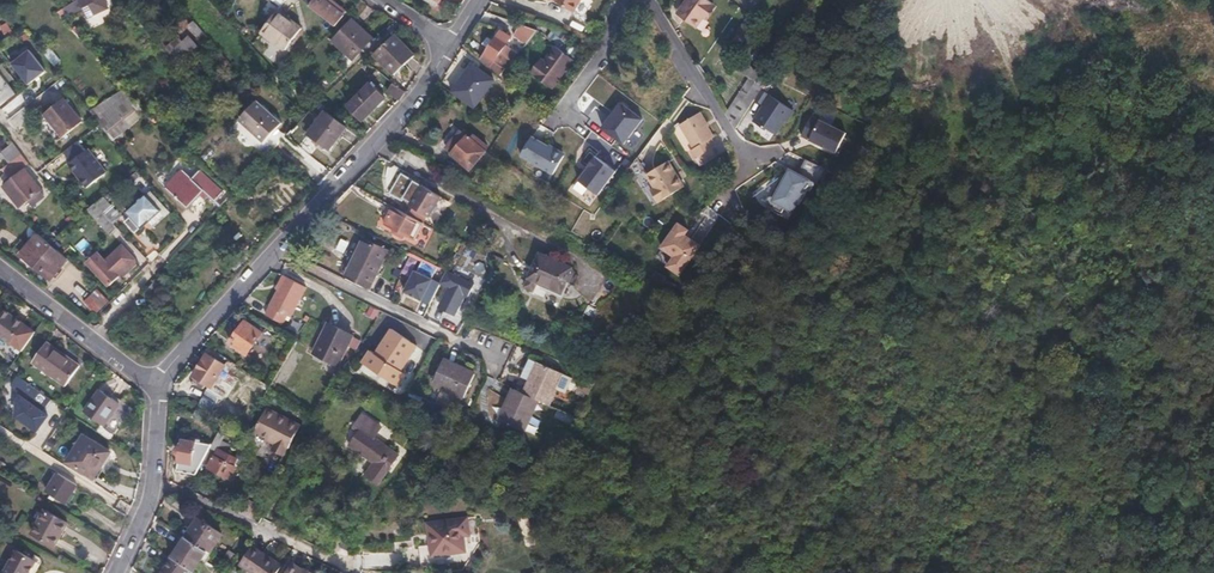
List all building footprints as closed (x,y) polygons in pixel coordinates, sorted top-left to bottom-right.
[(86,15),(106,8),(103,0),(81,0),(86,15)] [(335,24),(342,15),(325,0),(305,0),(335,24)] [(554,0),(574,13),(582,0),(555,0),(554,0)] [(710,0),(689,0),(679,14),(698,29),(716,5),(710,0)] [(279,9),(261,31),(285,49),(302,28),(279,9)] [(372,39),(353,19),(331,41),(349,59),(362,46),(364,48),(372,39)] [(520,24),(513,35),(525,44),(535,29),(520,24)] [(737,33),(745,38),(752,29),(744,24),(737,33)] [(393,31),(374,52),(395,72),(415,51),(393,31)] [(483,45),(488,49),(481,60),(502,76),(510,63),(503,59),(507,54),(502,51),(510,37),(501,31),(498,36),(497,36),(493,42),(488,38),(483,45)] [(177,65),(197,46),(189,36),(168,54),(177,65)] [(555,47),(545,62),(541,59),(530,73),(552,89),(574,60),(555,47)] [(226,70),(231,66),(217,49),(212,53),(226,70)] [(29,50),(11,63),(28,84),(45,70),(29,50)] [(763,87),(769,78),(743,62),(737,70),(750,79),(763,87)] [(493,81),(471,65),(453,92),(473,107),(493,81)] [(16,95),(0,75),(0,107),(16,95)] [(761,90),(763,87),(750,79),(726,114),(736,128),(755,100),(761,90)] [(383,97),(368,83),(347,106),(362,120),(383,97)] [(387,91),(396,97),(400,100),(405,91),(393,83),(387,91)] [(794,111),(761,90),(755,100),(764,106),(754,121),(766,128),(766,127),(777,134),(786,120),(788,121),(794,111)] [(88,109),(104,130),(133,109),(120,91),(88,109)] [(20,97),(3,108),(9,117),(25,106),(20,97)] [(82,123),(64,99),(43,115),(62,139),(82,123)] [(281,123),(256,100),(234,123),(262,150),(269,143),(265,139),(281,123)] [(623,144),(642,119),(621,104),(602,128),(623,144)] [(347,127),(325,111),(308,134),(330,149),(347,127)] [(714,136),(699,112),(680,123),(694,147),(690,149),(695,158),(716,145),(712,137),(714,136)] [(847,134),(812,117),(802,137),(836,155),(847,134)] [(470,139),(467,136),(462,142),(458,138),(447,151),(469,170),(485,151),(477,145),(481,141),(474,135),(470,139)] [(560,154),(528,135),(516,153),(549,172),(560,154)] [(72,161),(86,150),(78,140),(64,151),(72,161)] [(16,146),(21,153),(28,148),(22,141),(16,146)] [(0,153),(8,164),(21,153),(16,146),(13,143),(0,153)] [(108,173),(89,149),(86,150),(72,161),(69,164),(88,189),(108,173)] [(8,164),(1,169),(10,182),(5,186),(21,206),(42,190),(26,169),(31,165),(21,153),(8,164)] [(615,171),(594,156),(577,179),(597,195),(615,171)] [(639,160),(630,166),(637,177),(646,172),(639,160)] [(684,186),(669,160),(647,174),(655,187),(651,189),(658,202),(684,186)] [(799,175),(788,169),(771,201),(793,213),(810,182),(815,184),(823,170),(806,160),(799,175)] [(200,171),(192,179),(183,171),(167,189),(187,209),(201,194),(205,197),(208,194),(215,200),(223,192),(200,171)] [(426,190),(407,179),(395,201),(415,212),(426,190)] [(356,192),(349,188),(342,195),(351,200),(356,192)] [(160,212),(146,195),(125,213),(130,218),(139,229),(160,212)] [(119,217),(102,197),(94,203),(112,223),(119,217)] [(387,205),(382,202),(372,220),(403,235),(411,218),(387,205)] [(108,234),(116,228),(112,223),(94,203),(86,210),(108,234)] [(139,229),(130,218),(124,223),(133,234),(139,229)] [(690,229),(679,222),(660,247),(672,257),(667,265),(680,275),(701,244),(687,235),(690,229)] [(45,241),(38,235),(20,256),(52,282),(68,261),(45,241)] [(378,247),(354,236),(338,272),(362,283),(378,247)] [(122,247),(104,262),(95,251),(83,261),(93,274),(95,273),(106,285),(116,276),(115,276),(133,260),(122,247)] [(561,299),(568,285),(564,283),(570,269),(540,255),(525,288),(535,292),(537,287),(561,299)] [(420,267),(417,272),(430,279),(433,273),(420,267)] [(474,283),(447,270),(441,282),(449,287),(440,306),(457,315),(466,295),(468,296),(474,283)] [(415,271),(404,292),(430,305),(440,284),(430,279),(417,272),(415,271)] [(281,274),(280,276),(305,291),(307,287),(281,274)] [(305,291),(280,276),(276,283),(279,284),(268,305),(269,306),(266,314),(283,324),(287,316),(291,318),(305,291)] [(94,298),(102,289),(90,279),(83,289),(94,298)] [(144,292),(153,301),(165,288),(156,280),(144,292)] [(1,309),(0,311),(0,336),(9,342),(21,351),(34,332),(1,309)] [(262,334),(244,321),(229,342),(246,356),(262,334)] [(354,336),(331,324),(316,353),(339,365),(354,336)] [(418,347),(394,329),(377,353),(372,350),(363,363),(398,387),(407,374),(402,371),(418,347)] [(79,365),(46,342),(33,362),(65,385),(79,365)] [(238,374),(207,354),(193,376),(222,397),(238,374)] [(474,374),(443,360),(431,384),(462,398),(474,374)] [(528,383),(537,365),(530,362),(521,380),(528,383)] [(537,402),(546,406),(554,392),(563,396),(570,380),(537,365),(528,383),(522,395),(537,402)] [(51,398),(17,374),(10,384),(22,392),(17,399),(17,415),(37,429),(48,414),(42,411),(51,398)] [(119,401),(100,388),(84,410),(103,424),(119,401)] [(522,395),(513,390),(498,421),(522,431),(537,402),(522,395)] [(213,410),(219,399),(206,392),(200,404),(213,410)] [(338,405),(334,402),(323,418),(331,424),(332,422),(336,425),(344,413),(337,407),(338,405)] [(266,407),(254,431),(275,442),(268,453),(279,459),(286,448),(288,449),(301,425),(266,407)] [(556,412),(553,419),(568,425),(571,418),(556,412)] [(381,426),(363,414),(354,427),(360,431),(349,446),(361,454),(362,452),(374,461),(365,474),(377,483),(398,454),(373,437),(381,426)] [(226,434),(219,430),(212,445),(210,448),(216,451),(217,448),(226,434)] [(110,452),(84,435),(68,461),(94,478),(110,452)] [(210,448),(212,445),(184,440),(182,447),(178,449),(177,452),(178,455),(180,457),(178,471),(197,474),(202,464),(210,448)] [(235,457),(217,448),(216,451),(210,448),(202,464),(229,478),(235,468),(231,466),(235,457)] [(66,503),(77,485),(59,474),(58,473),(47,491),(52,494),(57,497),(66,503)] [(45,509),(32,533),(54,546),(67,522),(45,509)] [(476,535),(475,534),(473,517),(433,524),(434,527),(469,537),(469,535),(474,535),(476,535)] [(187,539),(209,553),(221,535),(198,519),(185,538),(187,539)] [(469,537),(434,527),(436,543),(410,549),(412,569),(458,562),(456,552),(471,549),(469,537)] [(352,552),(360,538),(349,531),(341,546),(352,552)] [(209,553),(187,539),(173,559),(190,571),(192,572),(194,572),(209,553)] [(282,566),(254,545),(240,563),(254,572),(276,572),(282,566)] [(17,550),(4,572),(40,572),(44,565),(43,560),(35,555),(32,559),(17,550)] [(171,558),(161,572),(189,572),(190,571),(173,559),(171,558)] [(292,564),(286,572),(305,572),(292,564)]
